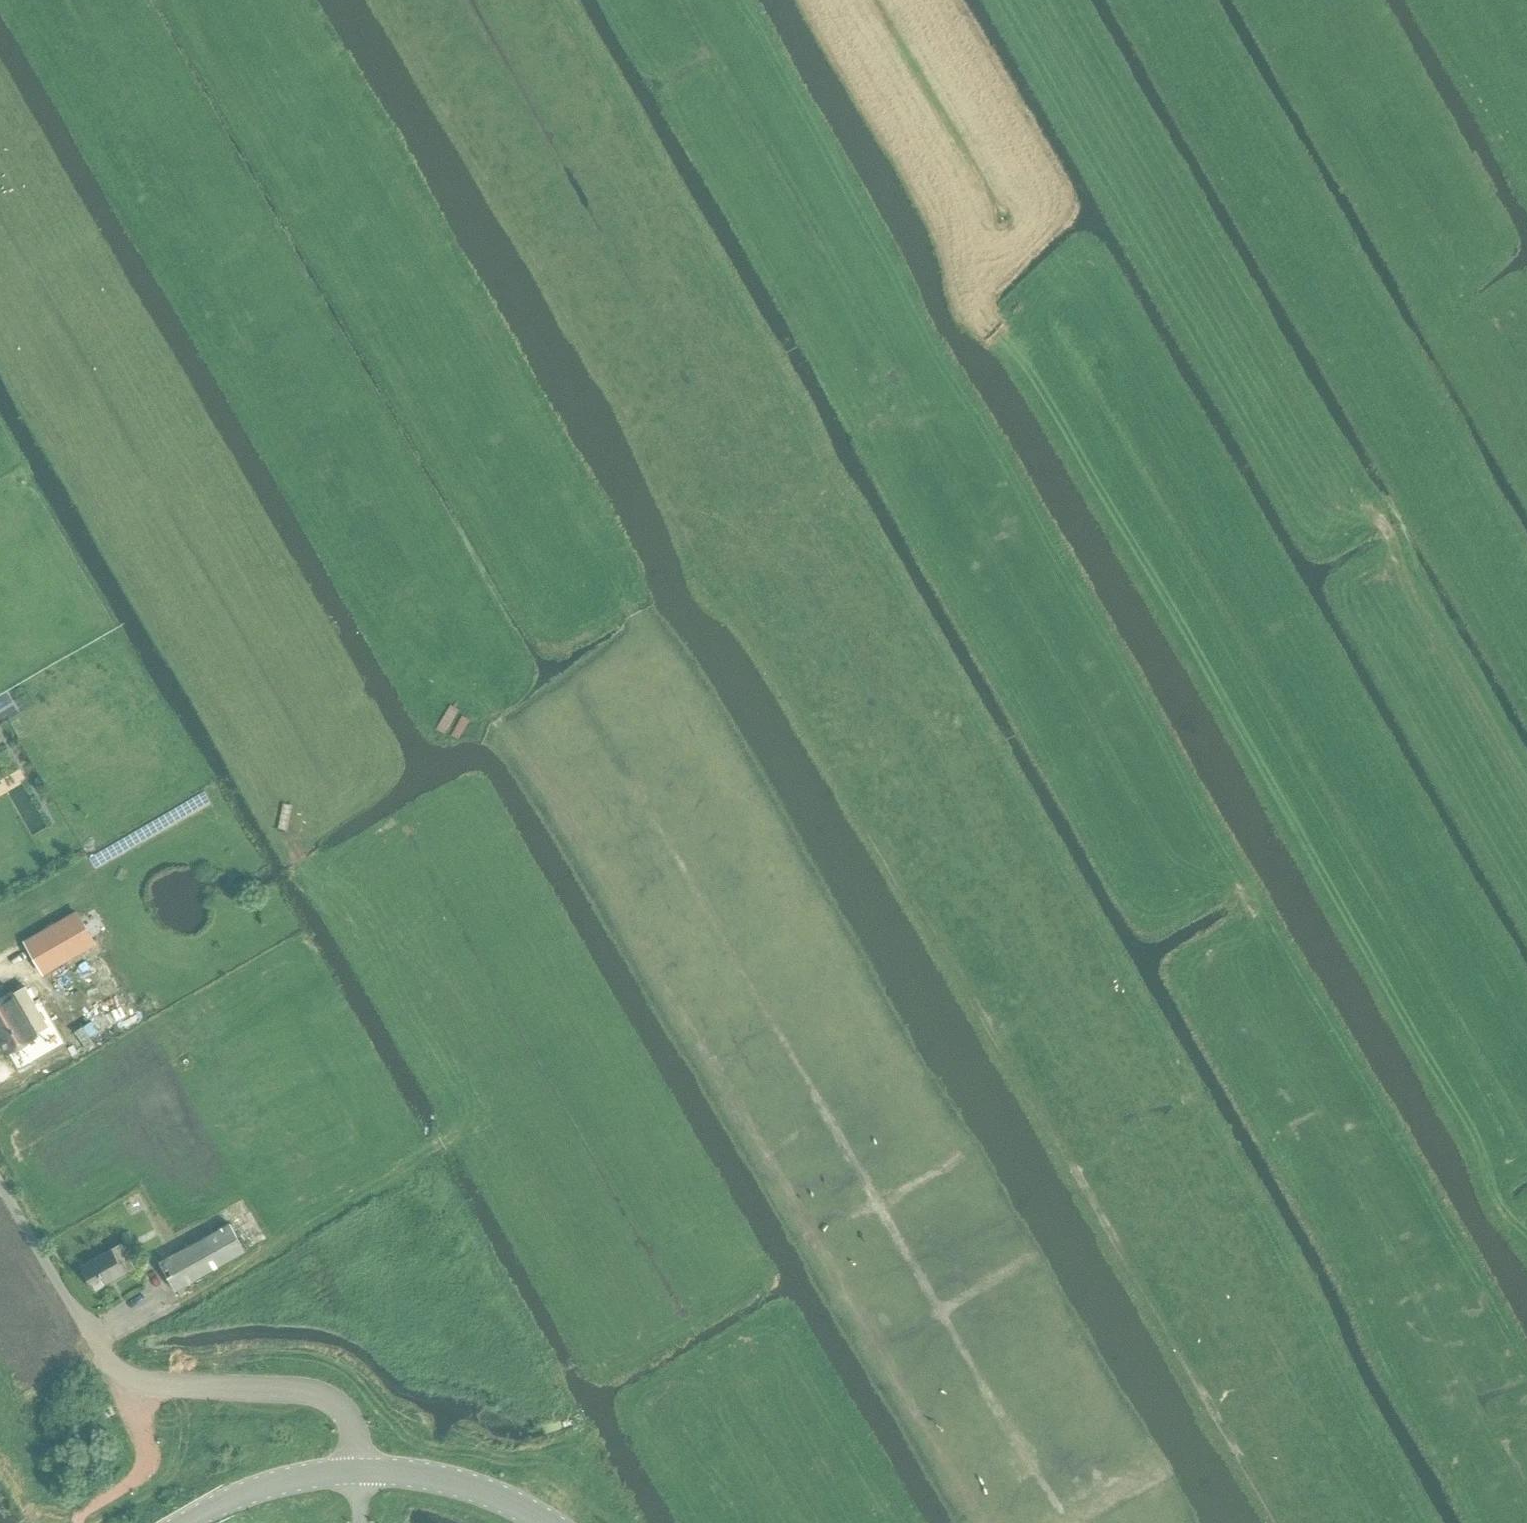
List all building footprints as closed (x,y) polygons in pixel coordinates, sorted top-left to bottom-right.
[(76,913),(25,942),(43,973),(94,944),(76,913)] [(0,999),(0,1040),(6,1052),(34,1036),(20,1010),(34,1002),(25,987),(11,995),(10,993),(0,999)] [(229,1223),(159,1263),(168,1278),(175,1290),(177,1290),(184,1286),(245,1251),(229,1223)] [(95,1289),(135,1265),(122,1243),(82,1266),(95,1289)]
